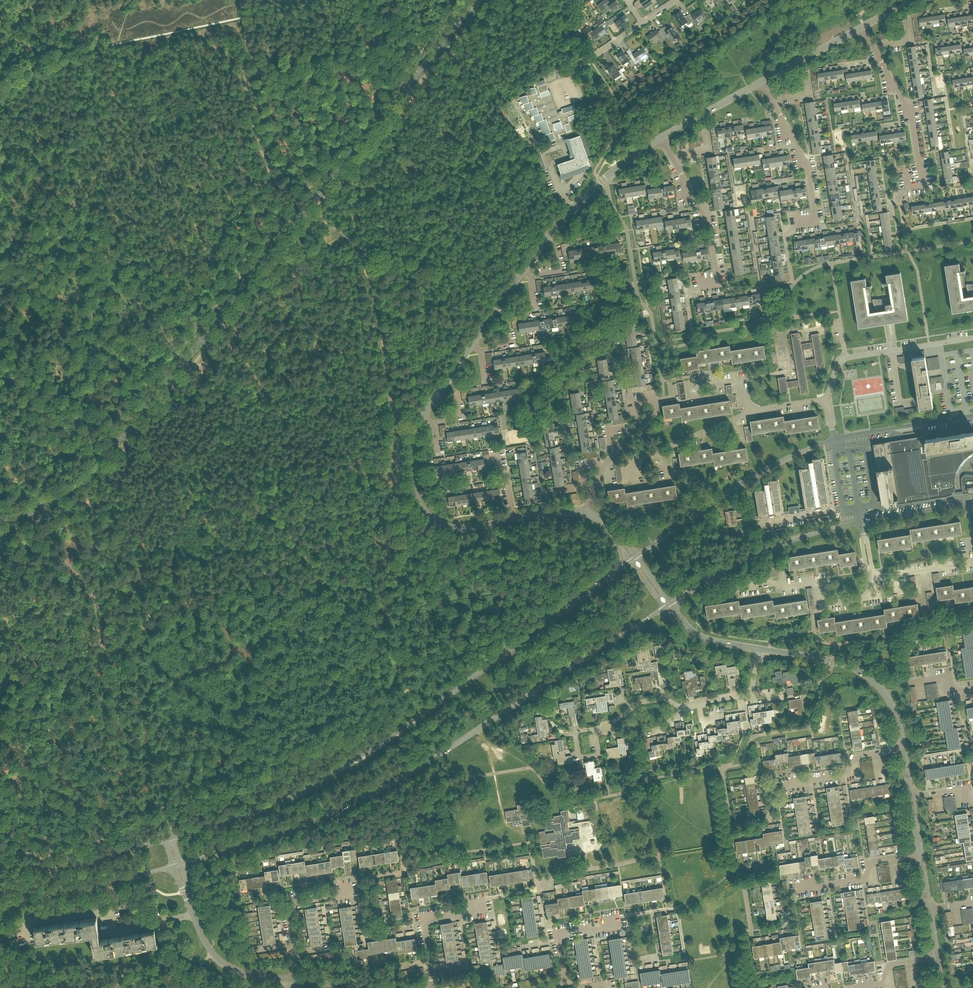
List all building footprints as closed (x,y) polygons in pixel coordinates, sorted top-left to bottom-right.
[(604,9),(605,9),(606,11),(610,8),(612,12),(619,7),(615,1),(610,5),(608,2),(606,0),(604,0),(597,5),(601,10),(601,11),(604,9)] [(646,1),(641,4),(645,9),(648,7),(648,6),(652,4),(651,1),(652,0),(645,0),(646,1)] [(687,16),(687,17),(691,22),(693,20),(695,23),(705,16),(700,9),(691,15),(690,13),(687,16)] [(691,22),(687,17),(684,19),(683,17),(683,16),(680,11),(673,15),(681,26),(686,23),(687,25),(691,23),(691,22)] [(619,18),(618,17),(619,17),(617,14),(613,17),(615,22),(618,28),(622,25),(622,24),(628,20),(625,15),(619,18)] [(594,26),(595,29),(600,36),(602,34),(602,35),(607,32),(605,30),(601,25),(600,24),(601,24),(602,25),(605,23),(601,18),(599,15),(597,16),(598,17),(596,19),(597,20),(595,21),(597,24),(594,26)] [(600,36),(595,29),(592,31),(590,27),(587,29),(586,28),(582,31),(586,36),(589,33),(589,32),(590,32),(590,33),(593,38),(594,41),(599,38),(598,37),(600,36)] [(664,35),(666,38),(668,36),(671,41),(674,39),(675,40),(679,37),(676,33),(671,27),(665,31),(663,27),(660,29),(661,31),(664,35)] [(646,36),(651,43),(661,36),(656,30),(646,36)] [(935,48),(936,56),(943,55),(942,47),(941,46),(941,45),(937,45),(937,43),(935,43),(935,48)] [(629,55),(635,64),(637,67),(640,65),(638,62),(644,58),(645,58),(646,59),(648,57),(648,56),(643,48),(633,55),(632,54),(629,55)] [(628,60),(632,66),(635,64),(629,55),(628,53),(625,55),(622,50),(616,54),(616,55),(614,56),(617,60),(619,59),(623,64),(628,60)] [(608,74),(610,73),(615,81),(621,76),(624,80),(626,78),(620,70),(618,71),(613,65),(607,69),(605,70),(608,74)] [(836,70),(837,78),(844,77),(843,69),(839,70),(839,68),(838,65),(836,65),(836,70)] [(959,79),(960,87),(966,86),(965,78),(962,78),(961,77),(960,74),(961,74),(961,73),(958,74),(959,79)] [(952,80),(954,88),(960,87),(959,79),(955,79),(955,78),(954,75),(954,74),(952,75),(953,80),(952,80)] [(562,111),(556,113),(555,107),(554,103),(551,104),(550,99),(552,98),(550,90),(548,91),(544,80),(536,83),(537,86),(529,89),(530,94),(520,97),(523,105),(524,104),(526,111),(529,110),(532,117),(534,116),(536,123),(538,122),(543,135),(545,135),(548,141),(558,138),(557,134),(563,131),(564,133),(571,131),(568,123),(567,124),(566,121),(569,120),(569,121),(578,118),(573,105),(561,109),(562,111)] [(915,92),(925,90),(924,84),(921,84),(922,84),(914,85),(915,92)] [(925,90),(915,92),(916,98),(924,97),(923,94),(925,94),(925,90)] [(883,99),(881,99),(881,101),(882,109),(883,112),(889,111),(889,108),(888,100),(884,100),(883,99)] [(806,109),(816,108),(815,101),(805,103),(806,109)] [(746,133),(745,129),(743,130),(742,125),(737,126),(736,123),(738,123),(737,120),(735,120),(737,135),(744,134),(746,133)] [(764,121),(766,136),(773,135),(771,125),(769,125),(769,124),(771,124),(770,120),(764,121)] [(731,136),(729,127),(724,128),(724,126),(725,125),(724,122),(722,123),(724,137),(731,136)] [(718,138),(724,137),(722,123),(720,123),(720,126),(721,126),(722,128),(716,129),(716,130),(717,133),(717,136),(718,138)] [(747,139),(753,138),(751,123),(749,123),(749,127),(750,126),(751,128),(745,129),(746,133),(747,139)] [(760,137),(758,127),(753,128),(752,126),(754,126),(753,123),(751,123),(753,138),(760,137)] [(810,135),(820,133),(819,127),(809,129),(810,135)] [(892,133),(888,134),(887,129),(885,129),(886,134),(887,142),(893,141),(892,133)] [(886,134),(882,135),(881,130),(879,130),(880,135),(879,135),(881,145),(884,145),(883,143),(887,142),(886,134)] [(575,158),(557,164),(559,171),(561,176),(579,170),(579,169),(581,168),(590,165),(587,159),(588,159),(579,135),(568,140),(575,158)] [(822,146),(812,148),(813,154),(823,153),(822,146)] [(762,163),(761,159),(759,160),(758,154),(753,155),(753,153),(754,153),(753,150),(751,150),(753,165),(760,164),(762,163)] [(780,151),(782,165),(789,164),(787,155),(782,156),(781,154),(783,154),(782,150),(780,151)] [(734,168),(740,167),(738,152),(736,153),(736,156),(738,156),(738,158),(732,159),(734,168)] [(747,166),(745,156),(740,157),(740,155),(741,155),(741,152),(738,152),(740,167),(747,166)] [(776,166),(774,157),(769,158),(769,156),(770,156),(769,152),(767,153),(769,168),(776,166)] [(763,169),(769,168),(767,153),(765,153),(765,156),(766,156),(767,158),(761,159),(762,163),(763,169)] [(834,161),(837,160),(836,157),(833,157),(833,154),(823,156),(824,162),(834,161)] [(718,156),(706,158),(707,164),(717,163),(719,162),(718,156)] [(825,169),(835,167),(834,163),(837,163),(837,160),(834,161),(824,162),(825,169)] [(864,168),(867,167),(875,166),(874,160),(866,161),(867,163),(864,164),(864,168)] [(826,175),(836,174),(835,167),(825,169),(826,175)] [(827,182),(837,180),(836,174),(826,175),(827,182)] [(639,183),(639,180),(637,181),(639,195),(645,194),(648,193),(647,190),(645,190),(644,185),(639,185),(638,183),(639,183)] [(828,188),(838,186),(837,180),(827,182),(828,188)] [(665,181),(668,196),(674,195),(673,185),(667,186),(667,184),(668,184),(668,181),(665,181)] [(632,196),(631,187),(626,187),(625,185),(627,185),(626,182),(624,183),(626,197),(632,196)] [(771,199),(771,197),(768,182),(766,182),(767,186),(768,185),(768,187),(763,188),(764,198),(765,200),(771,199)] [(779,191),(778,186),(770,187),(770,185),(771,185),(771,182),(768,182),(771,197),(777,196),(777,195),(779,195),(779,191)] [(800,199),(800,197),(797,182),(795,183),(795,186),(797,186),(797,188),(792,189),(793,198),(793,200),(800,199)] [(800,197),(806,196),(805,186),(799,187),(799,185),(800,185),(800,182),(797,182),(800,197)] [(619,198),(626,197),(624,183),(621,183),(622,186),(623,186),(623,188),(618,189),(619,198)] [(648,199),(655,198),(653,183),(650,183),(651,186),(652,186),(652,188),(647,189),(647,190),(648,193),(648,199)] [(661,197),(660,187),(654,188),(654,186),(655,186),(655,183),(653,183),(655,198),(661,197)] [(751,200),(758,199),(756,184),(753,185),(754,188),(755,188),(755,189),(750,190),(751,200)] [(764,198),(763,188),(757,189),(757,187),(758,187),(758,184),(756,184),(758,199),(764,198)] [(793,198),(792,189),(786,189),(786,187),(787,187),(787,184),(784,185),(787,199),(793,198)] [(787,201),(787,199),(784,185),(782,185),(783,188),(784,188),(784,190),(779,191),(779,195),(780,200),(780,202),(787,201)] [(831,201),(840,199),(839,193),(829,194),(831,201)] [(713,203),(723,201),(722,195),(712,196),(713,203)] [(832,207),(841,206),(840,199),(831,201),(832,207)] [(723,201),(713,203),(714,209),(724,208),(723,201)] [(725,217),(735,216),(734,209),(724,211),(725,217)] [(650,228),(656,227),(654,212),(652,213),(652,216),(653,216),(654,218),(648,218),(650,228)] [(663,226),(663,225),(665,225),(664,221),(662,221),(661,216),(656,217),(656,215),(657,215),(656,212),(654,212),(656,227),(663,226)] [(683,213),(685,227),(692,226),(690,217),(686,217),(686,216),(690,216),(689,212),(683,213)] [(842,212),(833,214),(834,220),(835,220),(840,219),(843,219),(843,215),(845,215),(846,213),(846,212),(842,212)] [(637,230),(643,229),(641,214),(639,215),(639,218),(640,218),(641,220),(635,221),(636,225),(637,229),(637,230)] [(650,228),(648,218),(643,219),(643,217),(644,217),(643,214),(641,214),(643,229),(650,228)] [(679,228),(677,219),(672,220),(672,218),(673,218),(672,214),(670,215),(672,230),(679,228)] [(726,224),(736,222),(735,219),(739,218),(738,215),(735,216),(725,217),(726,224)] [(766,224),(775,222),(774,216),(765,217),(765,221),(763,221),(764,224),(766,224)] [(851,227),(853,242),(854,245),(857,245),(856,241),(860,240),(858,231),(853,232),(853,230),(854,230),(853,226),(851,227)] [(847,243),(845,233),(840,234),(840,232),(841,232),(840,228),(838,229),(841,244),(847,243)] [(768,237),(777,235),(776,229),(767,230),(768,237)] [(834,245),(833,235),(827,236),(827,234),(828,234),(828,231),(825,231),(828,246),(834,245)] [(821,247),(820,237),(814,238),(814,236),(815,236),(815,233),(813,233),(815,248),(821,247)] [(795,251),(802,250),(800,235),(797,235),(798,239),(799,238),(799,240),(794,241),(795,251)] [(808,249),(807,239),(802,240),(801,238),(802,238),(802,235),(800,235),(802,250),(808,249)] [(730,249),(740,248),(739,244),(742,244),(741,241),(739,241),(729,243),(730,249)] [(620,246),(620,242),(613,243),(614,253),(621,252),(622,253),(625,252),(626,251),(625,250),(624,249),(624,245),(620,246)] [(600,245),(602,255),(608,254),(606,244),(604,245),(603,243),(600,243),(600,245)] [(608,254),(614,253),(613,243),(606,244),(608,254)] [(674,247),(674,244),(671,244),(673,259),(676,258),(677,261),(683,260),(681,253),(679,253),(678,248),(673,249),(673,247),(674,247)] [(700,244),(702,259),(709,258),(707,249),(702,249),(702,247),(703,247),(702,244),(700,244)] [(667,260),(666,250),(660,251),(660,249),(661,249),(661,246),(658,246),(661,261),(667,260)] [(696,260),(694,251),(689,251),(689,250),(690,249),(690,246),(687,247),(690,261),(696,260)] [(683,262),(690,261),(687,247),(685,247),(685,250),(687,250),(687,252),(681,253),(683,260),(683,262)] [(576,259),(574,249),(571,250),(570,249),(570,248),(568,249),(568,252),(569,255),(563,256),(563,259),(565,259),(565,261),(576,259)] [(770,262),(782,261),(781,254),(771,256),(772,259),(770,260),(770,262)] [(742,261),(732,262),(734,269),(743,267),(742,261)] [(959,263),(945,265),(953,313),(972,309),(972,284),(966,284),(967,286),(967,287),(967,289),(968,290),(969,292),(969,293),(970,295),(971,296),(964,297),(960,273),(963,273),(966,272),(965,270),(960,271),(959,263)] [(774,275),(784,273),(783,267),(773,269),(774,272),(771,272),(772,275),(774,275)] [(867,286),(865,278),(851,280),(859,328),(883,324),(894,322),(908,320),(900,272),(886,275),(888,282),(883,283),(883,285),(886,285),(889,285),(892,304),(886,304),(885,299),(873,299),(873,301),(873,302),(874,304),(874,305),(875,307),(876,308),(877,310),(878,311),(870,312),(866,288),(869,288),(872,287),(872,285),(867,286)] [(784,273),(774,275),(775,281),(785,280),(784,273)] [(590,289),(588,280),(584,280),(584,277),(581,278),(583,290),(590,289)] [(577,291),(583,290),(581,278),(579,278),(579,281),(575,282),(577,291)] [(596,288),(595,278),(588,280),(590,289),(596,288)] [(668,286),(678,284),(677,278),(667,279),(668,286)] [(577,291),(575,282),(569,283),(568,280),(570,292),(577,291)] [(545,296),(551,295),(549,286),(543,287),(543,288),(544,291),(545,296)] [(756,292),(755,288),(753,289),(755,304),(762,303),(762,302),(760,293),(756,294),(756,293),(756,292)] [(749,305),(747,295),(742,296),(742,294),(743,294),(743,290),(740,291),(742,306),(749,305)] [(736,307),(735,297),(729,298),(729,296),(730,296),(730,292),(727,293),(730,308),(736,307)] [(723,309),(722,299),(718,300),(718,298),(717,298),(717,295),(714,295),(717,310),(723,309)] [(697,313),(704,312),(702,297),(699,297),(700,301),(700,303),(696,303),(696,306),(697,312),(697,313)] [(710,311),(709,301),(704,302),(703,300),(705,300),(704,297),(702,297),(704,312),(710,311)] [(672,311),(682,310),(681,303),(671,305),(672,308),(669,309),(669,311),(672,311)] [(552,328),(550,318),(546,319),(545,316),(543,316),(545,329),(552,328)] [(674,324),(684,323),(683,316),(673,318),(674,324)] [(539,330),(537,320),(533,321),(533,319),(533,318),(532,318),(531,317),(530,318),(532,331),(539,330)] [(519,333),(526,332),(524,322),(518,323),(518,325),(518,328),(519,333)] [(684,323),(674,324),(670,325),(671,328),(675,327),(675,331),(685,329),(684,323)] [(625,333),(635,332),(634,325),(624,327),(625,333)] [(799,337),(798,333),(791,334),(795,360),(795,364),(796,368),(798,380),(786,382),(785,377),(777,378),(780,393),(788,392),(787,388),(789,388),(799,386),(800,394),(808,393),(804,366),(816,365),(816,368),(824,367),(821,348),(819,333),(811,334),(812,342),(800,344),(799,337)] [(638,338),(636,338),(626,340),(627,346),(637,345),(636,340),(638,340),(638,338)] [(723,360),(731,358),(730,350),(729,345),(712,348),(714,361),(721,360),(723,360)] [(746,348),(748,360),(755,359),(757,359),(765,358),(763,345),(746,348)] [(642,346),(630,348),(631,354),(641,352),(640,350),(643,349),(642,346)] [(698,364),(707,362),(714,361),(712,348),(695,351),(696,356),(698,364)] [(741,362),(744,361),(748,360),(746,348),(730,350),(731,358),(732,363),(740,362),(741,362)] [(539,362),(538,352),(534,353),(533,349),(531,350),(531,353),(533,363),(539,362)] [(538,352),(539,362),(546,361),(544,351),(538,352)] [(527,364),(525,354),(521,355),(521,353),(520,352),(519,352),(518,352),(520,365),(527,364)] [(632,360),(645,358),(644,357),(641,356),(641,352),(631,354),(632,360)] [(527,364),(533,363),(531,353),(525,354),(527,364)] [(693,369),(699,368),(698,364),(696,356),(690,357),(680,358),(682,371),(693,369)] [(919,393),(919,396),(918,396),(916,398),(919,402),(920,401),(921,408),(932,407),(930,397),(932,397),(931,392),(929,392),(926,372),(928,372),(927,367),(925,367),(924,357),(913,359),(915,366),(913,366),(912,370),(914,371),(915,371),(916,374),(919,393)] [(494,369),(501,368),(499,358),(493,360),(493,361),(493,364),(494,369)] [(598,366),(608,365),(607,358),(597,360),(598,366)] [(633,367),(643,365),(642,361),(645,360),(645,358),(632,360),(633,367)] [(604,387),(614,386),(612,379),(603,381),(604,387)] [(514,398),(513,389),(509,389),(509,387),(508,386),(506,386),(506,385),(508,400),(514,398)] [(513,389),(514,398),(521,397),(519,388),(513,389)] [(571,400),(581,398),(580,392),(570,393),(571,400)] [(606,400),(616,399),(615,394),(617,393),(617,392),(615,392),(605,394),(606,400)] [(469,406),(476,405),(474,395),(468,396),(468,398),(468,401),(469,406)] [(712,402),(715,415),(723,414),(731,412),(729,400),(724,400),(722,401),(712,402)] [(706,416),(715,415),(712,402),(704,404),(696,405),(698,418),(706,416)] [(663,415),(664,418),(672,417),(680,416),(679,408),(679,403),(673,403),(672,404),(662,405),(663,415)] [(582,405),(572,406),(573,413),(583,411),(582,405)] [(608,413),(618,411),(617,408),(617,407),(620,407),(620,405),(607,407),(608,413)] [(680,416),(681,420),(690,419),(698,418),(696,405),(689,406),(679,408),(680,416)] [(618,411),(608,413),(609,420),(622,418),(621,415),(618,415),(618,411)] [(577,421),(586,419),(585,413),(576,414),(577,421)] [(800,418),(802,431),(810,429),(819,428),(817,415),(807,417),(805,417),(800,418)] [(783,421),(783,416),(779,416),(776,417),(766,418),(768,431),(777,430),(784,428),(785,428),(783,421)] [(760,432),(768,431),(766,418),(756,420),(749,421),(750,426),(751,434),(760,432)] [(794,432),(802,431),(800,418),(795,419),(793,419),(783,421),(785,428),(784,428),(785,433),(794,432)] [(578,427),(587,426),(586,419),(577,421),(578,427)] [(493,434),(491,425),(488,425),(487,424),(486,422),(484,422),(485,426),(486,435),(493,434)] [(480,436),(478,427),(475,427),(474,424),(472,424),(472,428),(474,437),(480,436)] [(544,433),(554,432),(552,425),(543,427),(544,433)] [(467,438),(474,437),(472,428),(465,429),(467,438)] [(454,440),(453,431),(449,431),(449,429),(446,429),(446,432),(446,433),(447,436),(448,442),(454,440)] [(454,440),(461,439),(459,430),(453,431),(454,440)] [(958,432),(957,435),(957,436),(945,438),(945,437),(942,434),(941,435),(940,436),(940,437),(936,438),(936,439),(931,440),(926,441),(925,436),(923,436),(919,437),(915,437),(915,438),(912,438),(900,440),(900,439),(900,440),(886,442),(877,443),(873,444),(883,506),(887,506),(899,504),(903,503),(923,500),(930,499),(947,496),(949,495),(951,494),(953,493),(955,491),(956,488),(955,479),(956,473),(957,470),(959,467),(961,464),(964,460),(969,456),(972,453),(972,433),(965,434),(965,433),(961,434),(961,432),(960,432),(958,432)] [(554,438),(545,440),(546,446),(556,445),(554,438)] [(581,447),(590,445),(590,441),(592,441),(592,438),(589,439),(580,440),(581,447)] [(550,454),(559,453),(558,446),(549,448),(550,454)] [(518,459),(528,458),(527,451),(523,452),(522,447),(516,448),(517,453),(518,459)] [(729,450),(731,463),(739,461),(747,460),(745,447),(736,449),(733,449),(729,450)] [(712,453),(711,448),(706,449),(704,449),(695,450),(697,463),(705,462),(713,460),(712,453)] [(689,464),(697,463),(695,450),(684,452),(678,453),(680,466),(689,464)] [(723,464),(731,463),(729,450),(723,451),(722,451),(712,453),(713,460),(713,462),(714,465),(723,464)] [(551,461),(560,459),(559,453),(550,454),(551,461)] [(798,469),(805,508),(805,511),(829,507),(821,457),(811,459),(812,461),(807,462),(808,467),(803,468),(798,469)] [(484,463),(484,460),(483,458),(477,459),(478,469),(485,468),(485,466),(484,463)] [(519,466),(531,464),(531,461),(528,461),(528,458),(518,459),(519,466)] [(466,471),(464,461),(460,462),(459,459),(457,460),(459,472),(466,471)] [(552,467),(561,466),(560,459),(551,461),(552,467)] [(520,472),(530,471),(529,464),(531,464),(519,466),(520,472)] [(440,475),(439,465),(435,466),(434,465),(430,466),(430,469),(432,469),(433,476),(440,475)] [(521,479),(531,477),(530,471),(520,472),(521,479)] [(554,480),(563,478),(563,475),(565,474),(565,472),(553,474),(554,480)] [(963,493),(963,494),(963,493),(968,493),(969,493),(972,492),(972,475),(968,475),(966,475),(964,475),(962,477),(962,478),(962,480),(962,488),(963,493)] [(531,477),(521,479),(522,485),(532,483),(531,479),(533,479),(534,479),(534,478),(535,477),(534,476),(531,477)] [(566,482),(564,482),(563,478),(554,480),(555,486),(567,485),(566,482)] [(758,490),(754,491),(758,516),(759,518),(783,514),(782,512),(777,480),(767,481),(768,484),(763,484),(764,488),(764,489),(758,490)] [(658,487),(660,500),(668,499),(677,497),(675,487),(675,484),(665,486),(663,486),(658,487)] [(494,499),(493,489),(489,490),(488,487),(486,487),(486,490),(488,500),(494,499)] [(625,492),(624,487),(618,488),(616,489),(607,490),(609,503),(626,500),(625,492)] [(652,501),(660,500),(658,487),(652,488),(650,488),(641,490),(643,503),(652,501)] [(493,489),(494,499),(501,498),(499,488),(493,489)] [(524,498),(534,496),(533,492),(536,492),(535,489),(523,491),(524,498)] [(468,503),(467,493),(463,494),(463,493),(462,490),(460,491),(460,494),(462,504),(468,503)] [(635,504),(643,503),(641,490),(636,490),(634,491),(625,492),(626,500),(627,505),(635,504)] [(475,502),(481,501),(480,491),(473,492),(475,502)] [(447,506),(456,505),(454,495),(448,496),(448,500),(447,501),(447,506)] [(534,496),(524,498),(525,504),(535,503),(537,502),(536,500),(534,500),(534,496)] [(794,512),(805,511),(805,508),(804,508),(799,509),(798,505),(788,507),(788,511),(783,512),(782,512),(783,514),(789,513),(789,514),(794,513),(794,512)] [(754,519),(759,518),(758,516),(736,519),(735,510),(725,511),(726,523),(727,527),(737,525),(737,522),(754,519)] [(943,523),(945,536),(954,535),(955,535),(962,534),(960,521),(943,523)] [(937,538),(945,536),(943,523),(927,526),(929,539),(934,538),(935,538),(937,538)] [(927,526),(910,529),(911,534),(912,542),(920,540),(922,540),(924,540),(929,539),(927,526)] [(911,534),(894,536),(896,549),(902,548),(903,548),(905,548),(913,546),(912,542),(911,534)] [(888,550),(896,549),(894,536),(878,539),(880,552),(888,550)] [(837,549),(820,551),(822,564),(829,563),(830,563),(839,561),(837,553),(837,549)] [(815,565),(822,564),(820,551),(803,554),(805,567),(814,565),(815,565)] [(837,553),(839,561),(839,566),(842,566),(856,564),(855,558),(854,551),(837,553)] [(797,568),(805,567),(803,554),(787,556),(787,561),(789,569),(795,568),(797,568)] [(947,598),(955,597),(954,589),(953,584),(943,586),(936,587),(938,600),(947,598)] [(972,599),(970,586),(966,587),(965,587),(964,587),(954,589),(955,597),(956,602),(964,601),(972,599)] [(789,602),(791,615),(802,613),(808,612),(806,599),(801,600),(799,600),(789,602)] [(729,614),(740,613),(739,605),(738,600),(728,601),(726,602),(721,603),(723,615),(729,614)] [(773,604),(772,600),(762,601),(760,601),(755,602),(757,615),(762,614),(774,612),(773,604)] [(748,603),(739,605),(740,613),(741,618),(752,616),(757,615),(755,602),(750,603),(748,603)] [(791,615),(789,602),(784,603),(782,603),(773,604),(774,612),(775,617),(786,615),(791,615)] [(718,616),(723,615),(721,603),(716,603),(715,604),(705,605),(707,618),(718,616)] [(901,606),(903,619),(920,616),(917,603),(909,604),(901,606)] [(894,607),(884,608),(885,613),(886,621),(903,619),(901,606),(896,606),(894,607)] [(886,621),(885,613),(875,615),(873,615),(868,616),(870,629),(879,627),(887,626),(886,621)] [(820,632),(837,629),(835,621),(834,616),(824,618),(823,618),(818,619),(820,632)] [(862,630),(870,629),(868,616),(863,617),(862,617),(852,618),(854,631),(862,630)] [(854,631),(852,618),(842,620),(840,620),(835,621),(837,629),(837,634),(846,633),(854,631)] [(661,650),(660,645),(654,646),(656,658),(663,657),(662,650),(661,650)] [(649,670),(656,669),(658,669),(657,662),(650,663),(648,646),(640,647),(640,650),(636,651),(639,665),(643,664),(644,671),(649,670)] [(939,651),(941,661),(948,660),(946,650),(939,651)] [(909,666),(915,665),(914,656),(907,657),(909,666)] [(727,675),(730,675),(739,673),(737,666),(726,667),(726,664),(715,666),(716,674),(721,673),(721,674),(722,674),(722,673),(727,672),(727,675)] [(623,678),(621,667),(607,669),(608,672),(598,674),(599,681),(604,680),(604,678),(608,677),(609,683),(609,684),(605,685),(605,688),(620,686),(619,679),(623,678)] [(656,669),(649,670),(650,675),(634,678),(635,683),(641,682),(643,694),(653,692),(651,680),(658,679),(657,672),(656,669)] [(692,673),(691,670),(692,670),(683,671),(683,672),(684,672),(685,681),(682,681),(683,688),(687,688),(688,697),(696,695),(695,690),(706,688),(704,676),(700,676),(701,685),(697,686),(695,672),(692,673)] [(782,675),(781,671),(780,671),(775,671),(775,672),(774,672),(774,673),(775,675),(776,675),(776,676),(773,677),(772,677),(772,678),(773,682),(774,682),(777,682),(778,684),(778,685),(779,685),(781,685),(782,684),(782,683),(782,681),(790,680),(791,681),(791,682),(792,682),(792,683),(793,683),(794,683),(798,682),(797,680),(799,680),(798,678),(798,677),(797,676),(796,675),(795,674),(794,674),(793,674),(792,674),(790,674),(789,672),(788,671),(783,672),(783,673),(782,673),(783,675),(782,675)] [(610,700),(613,700),(612,695),(612,692),(609,693),(605,693),(605,696),(585,699),(587,708),(597,706),(598,712),(607,711),(606,704),(605,704),(604,701),(610,700)] [(804,714),(802,698),(806,698),(805,694),(799,695),(800,698),(788,700),(790,708),(796,707),(797,715),(804,714)] [(574,704),(574,703),(579,702),(578,696),(573,697),(573,701),(559,703),(560,709),(567,708),(569,716),(575,715),(573,705),(574,704)] [(767,716),(763,717),(764,722),(771,721),(770,716),(779,714),(778,709),(776,709),(775,701),(771,702),(772,710),(768,710),(767,703),(764,703),(766,711),(767,716)] [(766,711),(762,712),(760,704),(758,704),(759,712),(760,717),(757,718),(757,723),(764,722),(763,717),(767,716),(766,711)] [(759,712),(755,713),(754,705),(748,706),(751,724),(757,723),(757,718),(760,717),(759,712)] [(849,718),(858,716),(857,710),(848,711),(849,718)] [(730,727),(731,732),(738,731),(737,726),(741,726),(740,722),(747,720),(745,711),(742,712),(743,718),(739,718),(740,720),(735,721),(734,713),(732,714),(733,721),(734,727),(730,727)] [(683,730),(684,735),(690,734),(690,729),(693,728),(692,725),(696,724),(694,714),(691,715),(692,723),(688,723),(687,721),(689,721),(689,715),(684,716),(685,721),(686,729),(683,730)] [(734,727),(733,721),(729,722),(727,714),(725,715),(727,727),(727,728),(724,728),(725,733),(731,732),(730,727),(734,727)] [(542,719),(542,716),(535,717),(538,734),(528,735),(528,733),(520,735),(520,738),(521,745),(532,743),(531,738),(533,738),(534,742),(546,740),(545,733),(549,732),(547,719),(542,719)] [(680,735),(684,735),(683,730),(686,729),(685,721),(681,722),(683,730),(678,730),(678,727),(681,727),(680,722),(675,723),(675,728),(676,728),(677,736),(674,736),(674,742),(681,740),(680,735)] [(718,734),(715,735),(716,740),(722,739),(721,734),(725,733),(724,728),(727,728),(727,727),(723,728),(724,728),(719,729),(718,721),(717,721),(716,721),(717,727),(717,732),(718,734)] [(671,742),(674,742),(674,736),(677,736),(676,728),(675,728),(672,729),(673,736),(669,737),(668,729),(665,730),(666,735),(668,743),(664,743),(665,748),(672,747),(671,742)] [(717,732),(714,732),(714,735),(710,736),(709,728),(706,728),(707,733),(709,741),(706,742),(706,747),(713,746),(712,741),(716,740),(715,735),(718,734),(717,732)] [(662,749),(665,748),(664,743),(668,743),(666,735),(663,735),(664,740),(659,740),(659,736),(656,736),(657,744),(658,744),(658,749),(655,750),(656,755),(663,754),(662,749)] [(706,742),(705,741),(705,742),(701,742),(700,735),(697,735),(698,741),(695,741),(697,754),(704,753),(703,747),(706,747),(706,742)] [(607,758),(626,755),(625,749),(628,748),(626,737),(617,739),(618,747),(606,749),(607,758)] [(658,744),(657,744),(653,745),(652,737),(646,738),(647,742),(643,742),(645,752),(648,751),(649,756),(656,755),(655,750),(658,749),(658,744)] [(564,756),(562,739),(554,740),(555,744),(552,744),(554,758),(557,757),(558,764),(572,762),(571,755),(564,756)] [(863,742),(853,743),(854,750),(864,748),(863,742)] [(838,750),(838,752),(834,753),(836,762),(842,761),(841,752),(840,750),(838,750)] [(777,764),(783,763),(782,753),(775,754),(776,758),(777,764)] [(767,759),(763,760),(765,770),(771,769),(770,759),(769,757),(767,757),(767,759)] [(594,767),(593,760),(584,762),(586,769),(583,770),(584,776),(593,774),(594,781),(602,780),(600,766),(594,767)] [(964,763),(957,764),(959,774),(965,773),(966,773),(964,763)] [(926,769),(925,769),(927,779),(933,778),(932,768),(926,769)] [(746,784),(755,782),(754,775),(745,777),(746,784)] [(745,790),(756,788),(755,782),(746,784),(744,784),(745,790)] [(890,784),(883,785),(885,795),(885,793),(888,793),(889,794),(892,794),(890,784)] [(885,795),(883,785),(877,786),(878,796),(879,796),(878,795),(882,794),(882,795),(885,795)] [(878,796),(877,786),(870,787),(872,797),(872,796),(875,795),(875,797),(878,796)] [(872,797),(870,787),(864,788),(865,798),(865,797),(868,796),(869,798),(872,797)] [(745,790),(744,790),(745,797),(748,796),(757,795),(756,788),(745,790)] [(865,798),(864,788),(857,789),(859,799),(858,798),(862,797),(862,799),(865,798)] [(855,798),(855,800),(859,799),(857,789),(850,790),(852,800),(852,799),(855,798)] [(525,808),(524,803),(517,805),(517,809),(505,811),(505,812),(507,821),(512,821),(513,825),(515,825),(520,824),(520,822),(522,821),(523,825),(530,824),(530,822),(537,820),(534,806),(525,808)] [(750,809),(747,809),(748,816),(751,816),(761,814),(760,807),(750,809)] [(570,821),(568,809),(561,811),(561,816),(559,816),(559,815),(554,816),(554,818),(545,820),(546,829),(553,828),(554,831),(561,829),(562,837),(561,831),(546,833),(545,830),(539,831),(541,843),(547,842),(550,841),(551,843),(541,845),(543,855),(543,857),(558,855),(558,857),(565,856),(564,849),(567,849),(566,843),(573,841),(573,839),(580,838),(578,828),(569,829),(569,827),(566,828),(565,822),(570,821)] [(866,824),(875,822),(874,816),(864,817),(866,824)] [(393,846),(390,847),(390,851),(392,862),(398,861),(397,850),(393,851),(393,846)] [(879,848),(870,849),(871,856),(880,854),(879,848)] [(348,850),(350,860),(357,859),(355,849),(348,850)] [(344,861),(350,860),(348,850),(342,851),(343,855),(344,861)] [(385,863),(392,862),(390,851),(384,852),(385,863)] [(837,855),(839,865),(845,864),(845,858),(844,854),(844,851),(837,852),(837,855)] [(373,852),(371,852),(371,854),(373,865),(379,864),(377,853),(374,854),(373,852)] [(379,864),(385,863),(384,852),(377,853),(379,864)] [(366,866),(373,865),(371,854),(365,855),(366,866)] [(846,854),(844,854),(845,858),(845,864),(846,868),(852,867),(851,857),(851,855),(848,855),(846,854)] [(345,865),(344,861),(343,855),(336,856),(338,866),(345,865)] [(360,867),(366,866),(365,855),(358,856),(360,867)] [(806,866),(813,865),(811,855),(805,856),(805,860),(806,866)] [(332,867),(338,866),(336,856),(330,857),(330,861),(332,867)] [(851,857),(852,867),(859,866),(858,856),(851,857)] [(807,870),(806,866),(805,860),(799,861),(801,871),(807,870)] [(305,865),(304,861),(298,862),(300,873),(306,872),(305,865)] [(332,871),(332,867),(330,861),(324,862),(326,872),(332,871)] [(293,874),(300,873),(298,862),(291,863),(293,874)] [(319,873),(326,872),(324,862),(318,863),(319,873)] [(287,875),(293,874),(291,863),(285,864),(287,875)] [(313,874),(319,873),(318,863),(311,864),(313,874)] [(781,874),(788,873),(786,863),(782,864),(780,864),(781,874)] [(280,876),(287,875),(285,864),(279,865),(280,876)] [(306,876),(313,874),(311,864),(305,865),(306,872),(306,876)] [(271,870),(272,881),(279,880),(277,869),(271,870)] [(455,883),(454,873),(450,873),(450,871),(449,869),(446,869),(448,878),(449,884),(455,883)] [(521,870),(523,881),(529,880),(528,869),(521,870)] [(266,882),(272,881),(271,870),(264,871),(265,875),(266,882)] [(516,882),(523,881),(521,870),(515,871),(516,882)] [(480,873),(482,883),(488,882),(487,871),(480,873)] [(510,883),(516,882),(515,871),(508,872),(510,883)] [(461,876),(460,872),(454,873),(455,883),(462,882),(461,876)] [(503,884),(510,883),(508,872),(502,873),(503,884)] [(475,884),(482,883),(480,873),(474,874),(475,884)] [(497,885),(503,884),(502,873),(495,874),(497,885)] [(469,885),(475,884),(474,874),(467,875),(469,885)] [(491,886),(497,885),(495,874),(489,875),(491,886)] [(267,886),(266,882),(265,875),(259,876),(260,887),(267,886)] [(254,888),(260,887),(259,876),(252,877),(254,888)] [(248,889),(254,888),(252,877),(246,878),(248,889)] [(956,877),(949,878),(950,880),(951,890),(958,889),(956,879),(956,877)] [(241,890),(248,889),(246,878),(239,879),(241,890)] [(387,887),(398,885),(397,878),(386,880),(387,887)] [(450,888),(449,884),(448,878),(441,879),(443,889),(450,888)] [(437,890),(443,889),(441,879),(435,880),(435,884),(436,884),(437,890)] [(951,890),(950,880),(943,881),(943,879),(940,880),(941,889),(944,888),(945,891),(951,890)] [(763,888),(772,886),(771,880),(762,881),(763,888)] [(438,894),(437,890),(436,884),(435,884),(429,885),(431,895),(438,894)] [(614,885),(616,896),(622,895),(621,884),(614,885)] [(388,893),(399,891),(398,885),(387,887),(388,893)] [(424,896),(431,895),(429,885),(423,886),(424,896)] [(609,897),(616,896),(614,885),(608,886),(609,897)] [(418,897),(424,896),(423,886),(416,887),(418,897)] [(603,898),(609,897),(608,886),(601,887),(603,898)] [(412,898),(418,897),(416,887),(410,888),(412,898)] [(596,899),(603,898),(601,887),(595,888),(596,899)] [(662,887),(656,888),(658,899),(664,898),(662,887)] [(590,900),(596,899),(595,888),(588,889),(590,900)] [(651,900),(658,899),(656,888),(650,889),(651,900)] [(907,888),(900,889),(902,899),(901,898),(905,897),(905,899),(908,898),(907,888)] [(584,901),(590,900),(588,889),(582,890),(582,894),(583,894),(584,901)] [(645,901),(651,900),(650,889),(643,890),(645,901)] [(902,899),(900,889),(893,890),(895,900),(895,899),(898,898),(899,900),(902,899)] [(639,902),(645,901),(643,890),(637,891),(639,902)] [(895,900),(893,890),(887,891),(888,901),(888,900),(892,899),(892,901),(895,900)] [(389,899),(400,898),(399,891),(388,893),(389,899)] [(632,903),(639,902),(637,891),(630,892),(632,903)] [(888,901),(887,891),(880,892),(882,902),(882,901),(885,900),(885,902),(888,901)] [(626,904),(632,903),(630,892),(624,893),(626,904)] [(882,902),(880,892),(873,893),(875,903),(875,902),(878,901),(879,903),(882,902)] [(872,902),(872,904),(875,903),(873,893),(867,894),(868,904),(869,904),(868,903),(872,902)] [(585,905),(584,901),(583,894),(582,894),(576,895),(578,906),(585,905)] [(572,907),(578,906),(576,895),(570,896),(572,907)] [(521,898),(522,905),(533,903),(532,896),(521,898)] [(565,908),(572,907),(570,896),(563,897),(565,908)] [(559,909),(565,908),(563,897),(557,898),(557,902),(558,902),(559,909)] [(390,906),(401,904),(400,898),(389,899),(386,900),(387,902),(389,902),(390,906)] [(259,911),(271,909),(270,905),(267,905),(267,901),(259,902),(260,906),(258,907),(259,911)] [(559,913),(559,909),(558,902),(557,902),(551,903),(553,914),(559,913)] [(533,903),(522,905),(523,911),(534,909),(533,903)] [(546,915),(553,914),(551,903),(545,904),(546,915)] [(391,912),(402,910),(401,904),(390,906),(391,912)] [(534,909),(523,911),(524,917),(535,916),(534,909)] [(391,912),(389,913),(389,915),(391,915),(392,919),(403,917),(402,910),(391,912)] [(776,912),(767,913),(768,920),(777,918),(776,912)] [(657,923),(668,921),(667,915),(656,916),(657,923)] [(535,916),(524,917),(525,924),(536,922),(535,916)] [(100,939),(99,931),(97,917),(34,927),(37,941),(42,940),(92,932),(94,940),(93,940),(95,954),(100,953),(101,954),(152,945),(157,944),(154,930),(100,939)] [(882,928),(892,926),(894,926),(894,923),(892,924),(891,920),(881,921),(882,928)] [(658,929),(669,927),(668,921),(657,923),(658,929)] [(536,922),(525,924),(526,930),(537,928),(536,922)] [(659,936),(670,934),(669,927),(658,929),(659,936)] [(537,928),(526,930),(527,937),(538,935),(537,928)] [(660,942),(671,940),(670,934),(659,936),(660,942)] [(661,948),(672,947),(671,940),(660,942),(661,948)] [(672,947),(661,948),(662,955),(673,953),(672,947)] [(369,954),(369,949),(362,950),(364,960),(364,959),(367,958),(367,960),(371,959),(370,954),(369,954)] [(360,959),(361,961),(364,960),(362,950),(355,951),(357,961),(357,960),(360,959)] [(896,952),(886,953),(887,960),(897,958),(896,952)] [(492,954),(480,956),(481,961),(483,960),(484,960),(484,964),(490,963),(490,962),(490,959),(492,959),(493,959),(492,954)] [(867,961),(869,971),(876,970),(874,961),(874,960),(867,961)] [(815,962),(808,963),(809,967),(809,966),(810,972),(817,971),(815,962)] [(504,964),(498,965),(499,975),(500,975),(499,974),(503,973),(503,975),(507,974),(506,969),(505,969),(504,964)] [(498,965),(491,966),(492,977),(493,976),(493,975),(496,975),(496,976),(499,975),(498,965)] [(800,968),(796,969),(798,978),(804,977),(803,967),(803,965),(799,966),(800,968)] [(811,976),(810,972),(809,966),(809,967),(803,967),(804,977),(811,976)]
